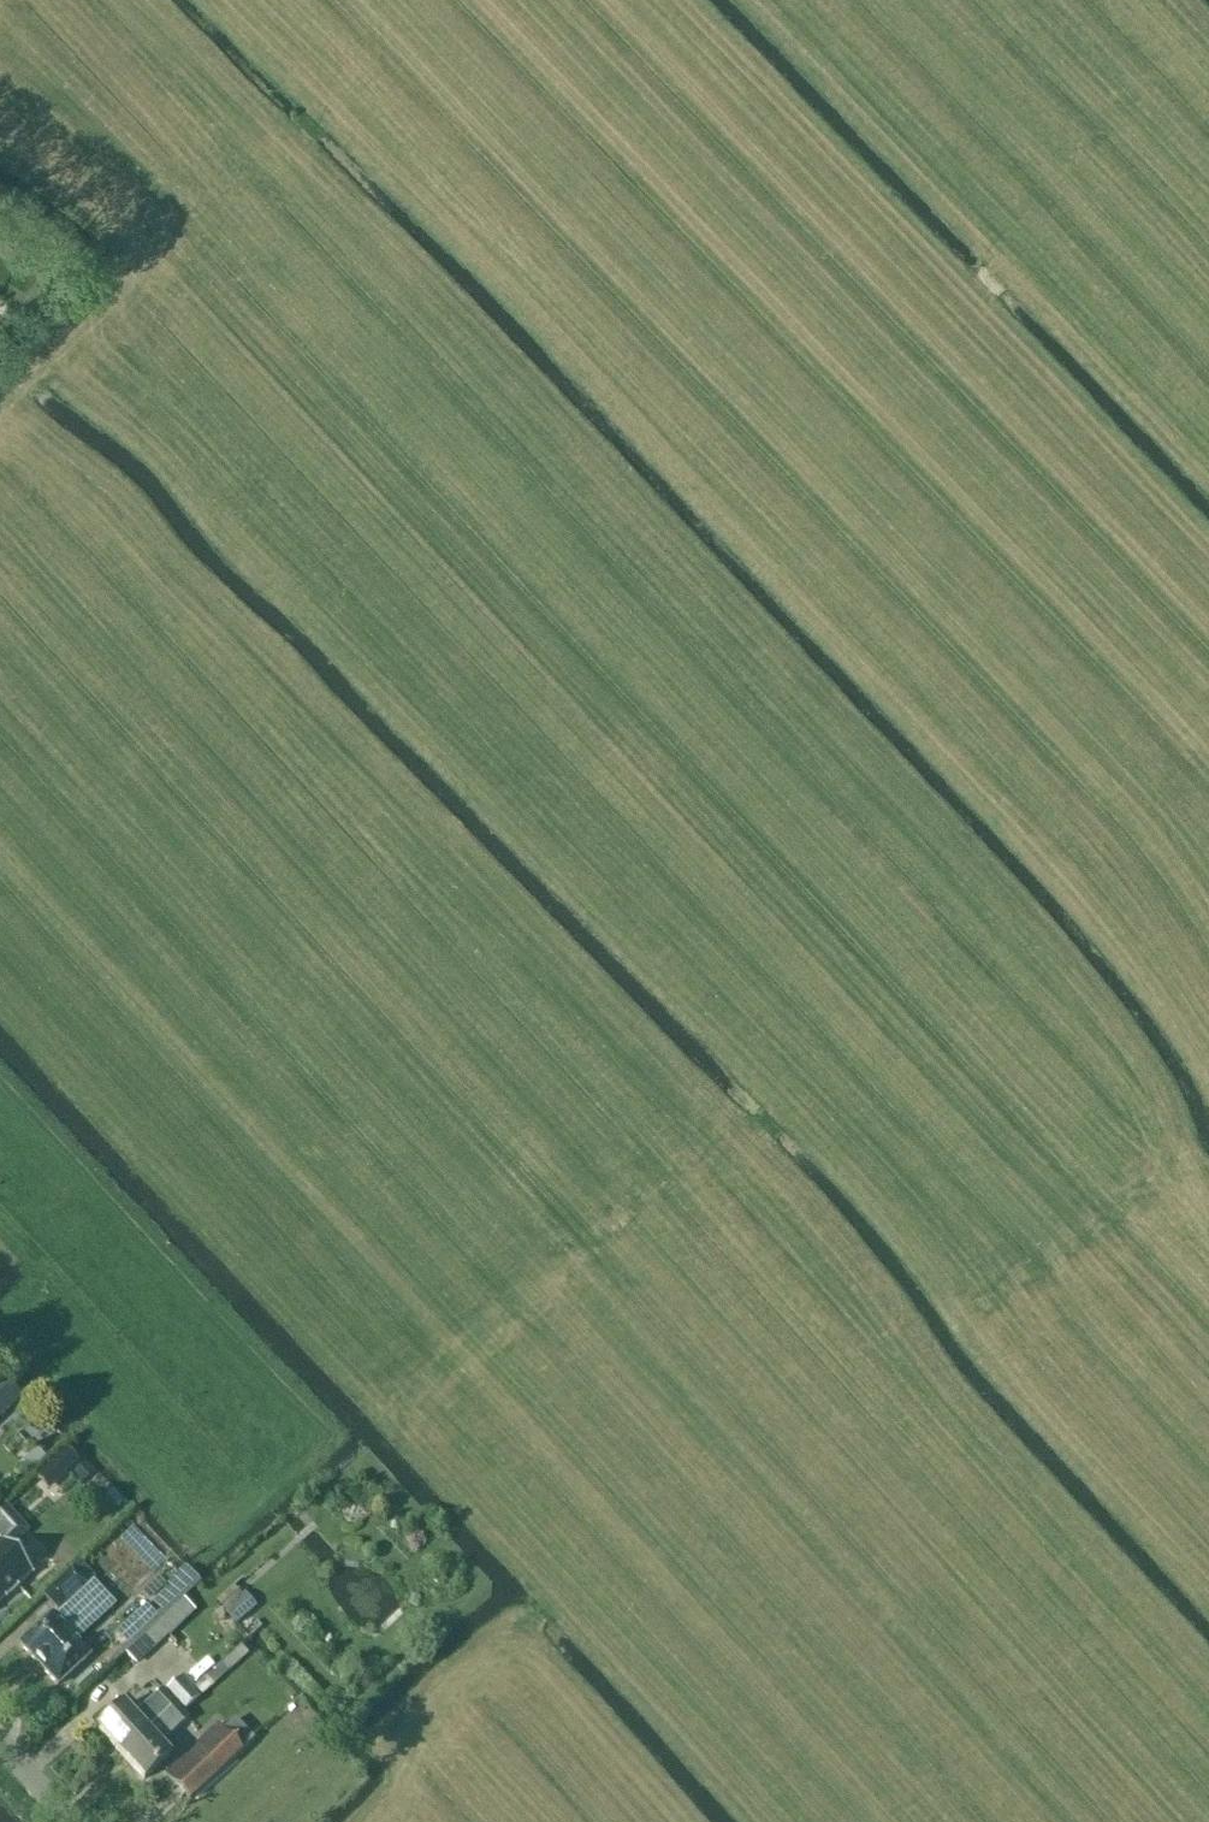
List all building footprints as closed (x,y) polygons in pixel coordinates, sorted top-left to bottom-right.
[(4,1378),(0,1382),(0,1419),(22,1398),(4,1378)] [(40,1443),(49,1452),(61,1440),(52,1431),(40,1443)] [(22,1462),(30,1471),(45,1457),(37,1449),(22,1462)] [(34,1574),(4,1541),(17,1530),(0,1511),(0,1605),(34,1574)] [(170,1580),(183,1593),(196,1581),(183,1567),(170,1580)] [(59,1612),(88,1585),(72,1569),(44,1595),(59,1612)] [(215,1601),(226,1612),(243,1597),(232,1585),(215,1601)] [(58,1685),(90,1656),(52,1614),(20,1644),(58,1685)] [(240,1645),(194,1686),(195,1687),(192,1689),(199,1697),(248,1653),(240,1645)] [(94,1712),(118,1686),(98,1667),(74,1693),(94,1712)] [(195,1687),(194,1686),(182,1674),(163,1691),(163,1690),(134,1716),(124,1705),(98,1729),(121,1754),(182,1698),(189,1706),(199,1697),(192,1689),(195,1687)] [(189,1706),(182,1698),(121,1754),(144,1779),(170,1756),(160,1745),(189,1719),(182,1711),(189,1706)] [(164,1774),(189,1800),(243,1750),(242,1749),(254,1738),(235,1719),(223,1729),(218,1724),(164,1774)]
